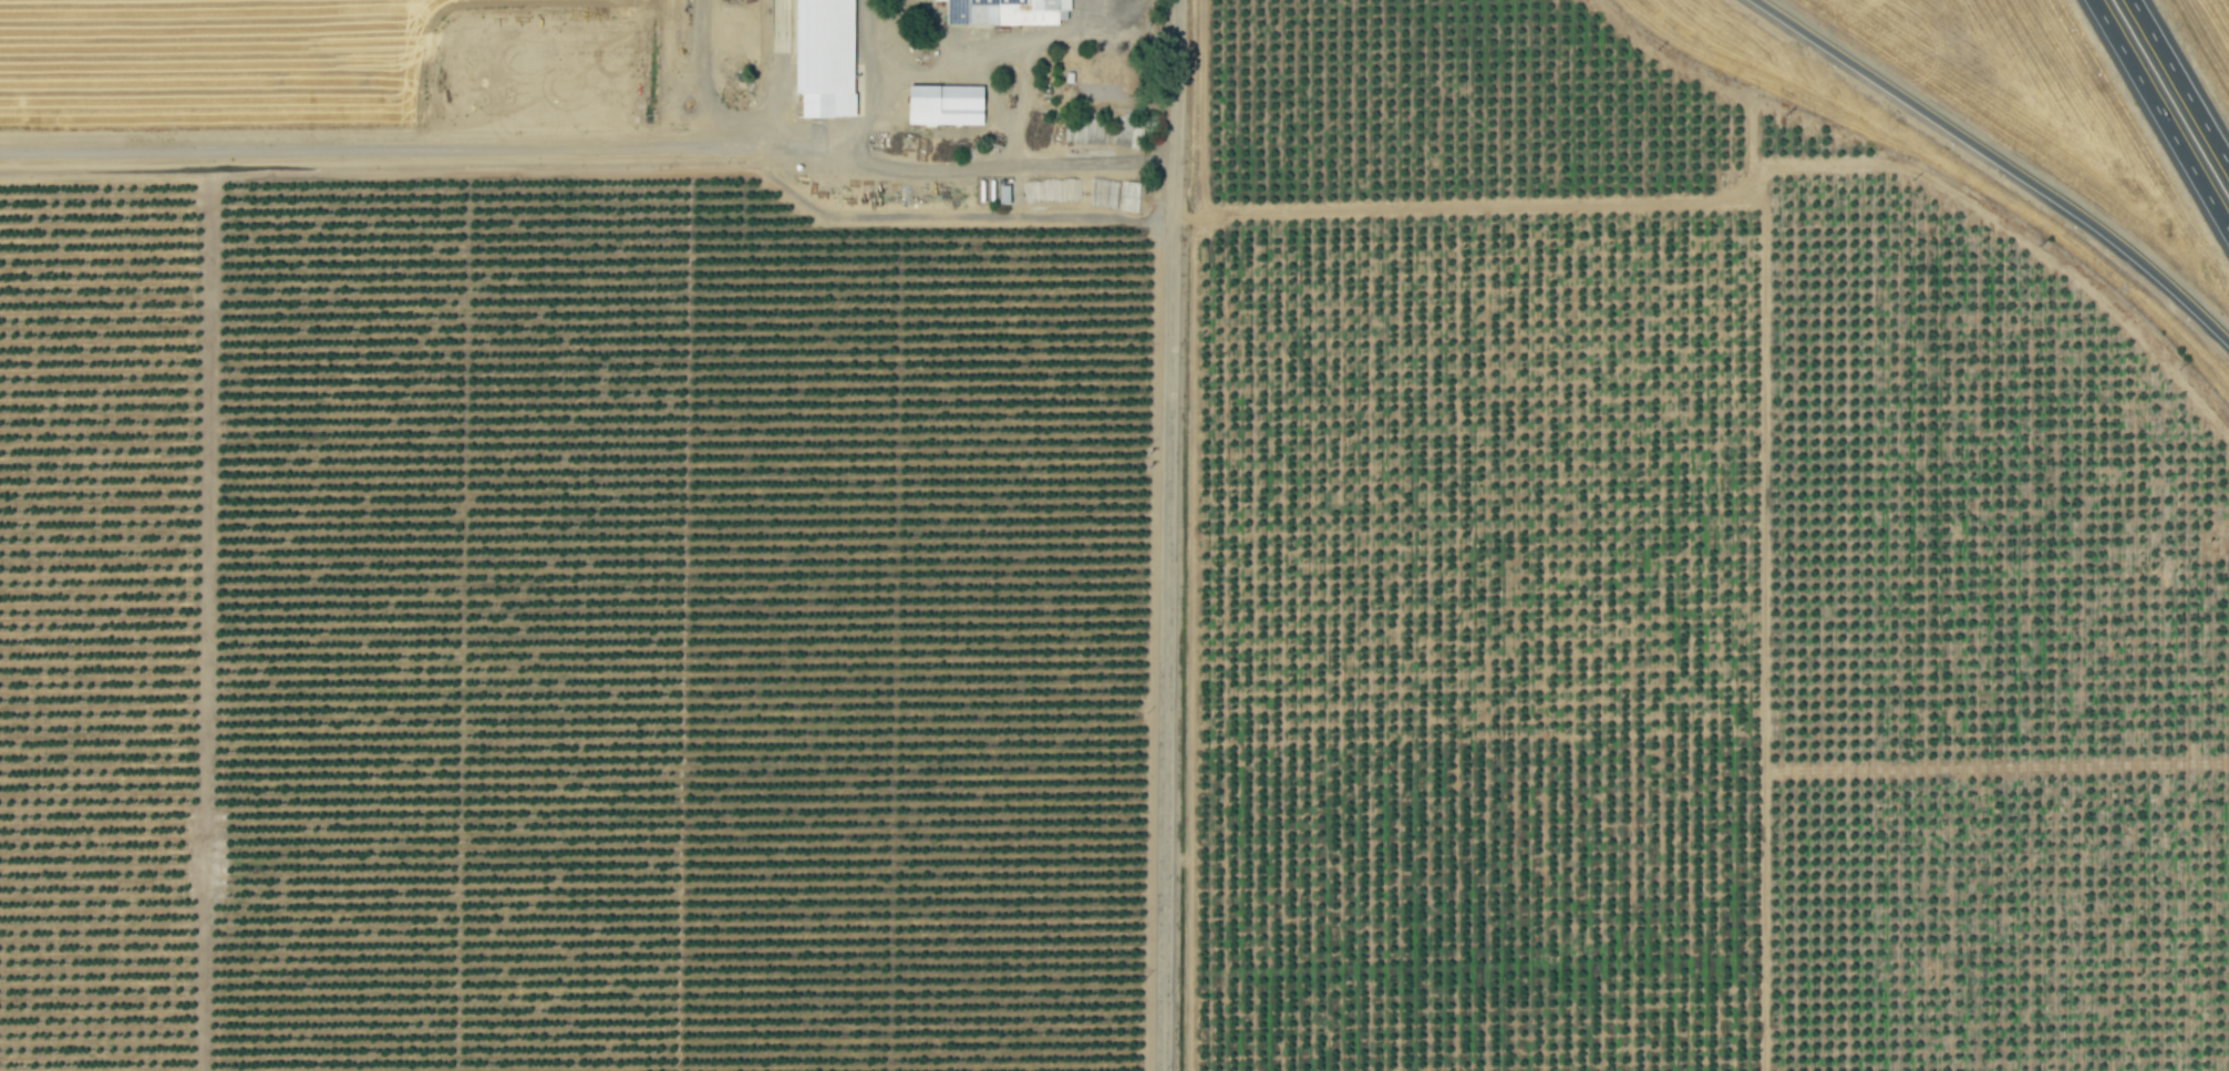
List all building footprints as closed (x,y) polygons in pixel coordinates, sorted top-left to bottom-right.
[(802,94),(802,118),(854,118),(854,0),(796,0),(796,94),(802,94)] [(1058,26),(1058,11),(1070,11),(1070,0),(935,0),(946,0),(946,26),(1058,26)] [(983,86),(908,87),(908,126),(983,126),(983,86)]
